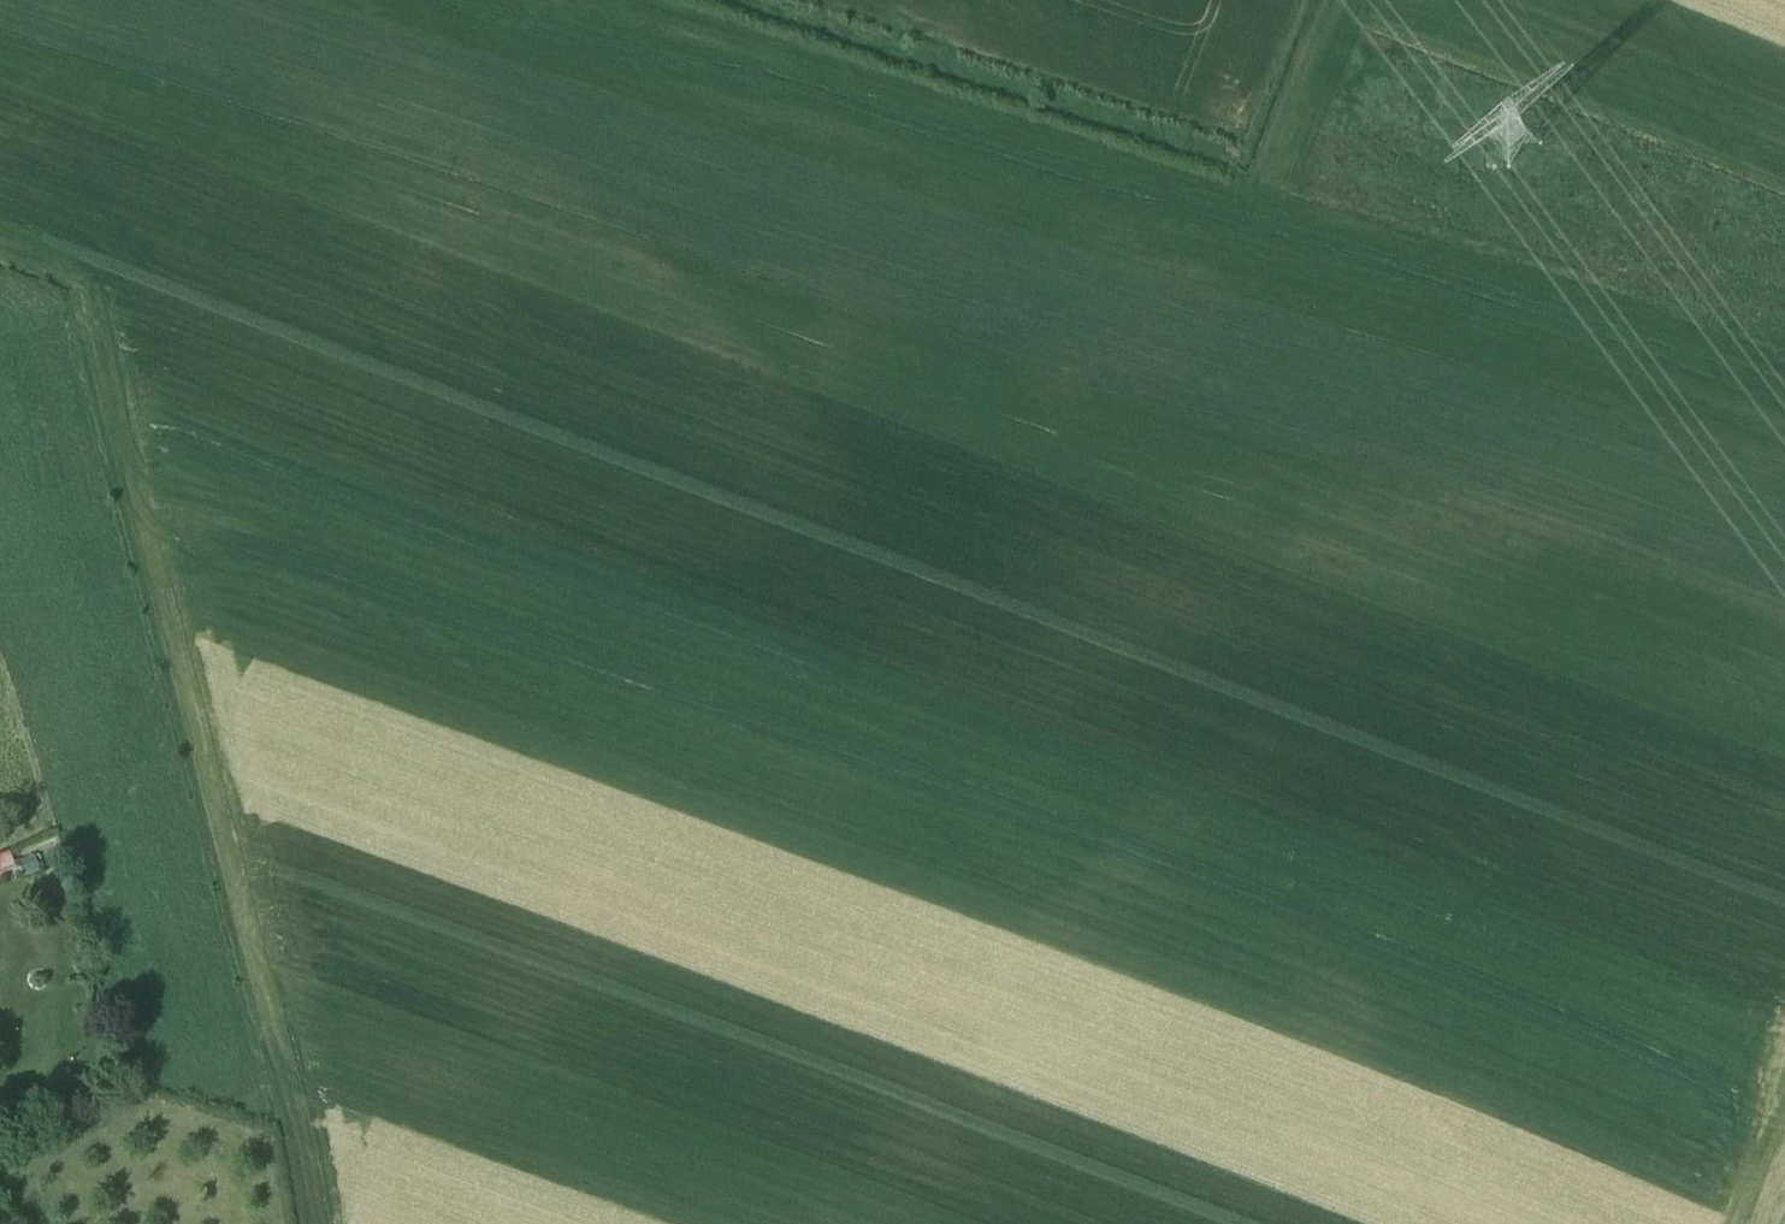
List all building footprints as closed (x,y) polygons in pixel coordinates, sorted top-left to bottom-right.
[(10,852),(0,856),(0,871),(15,864),(10,852)]
